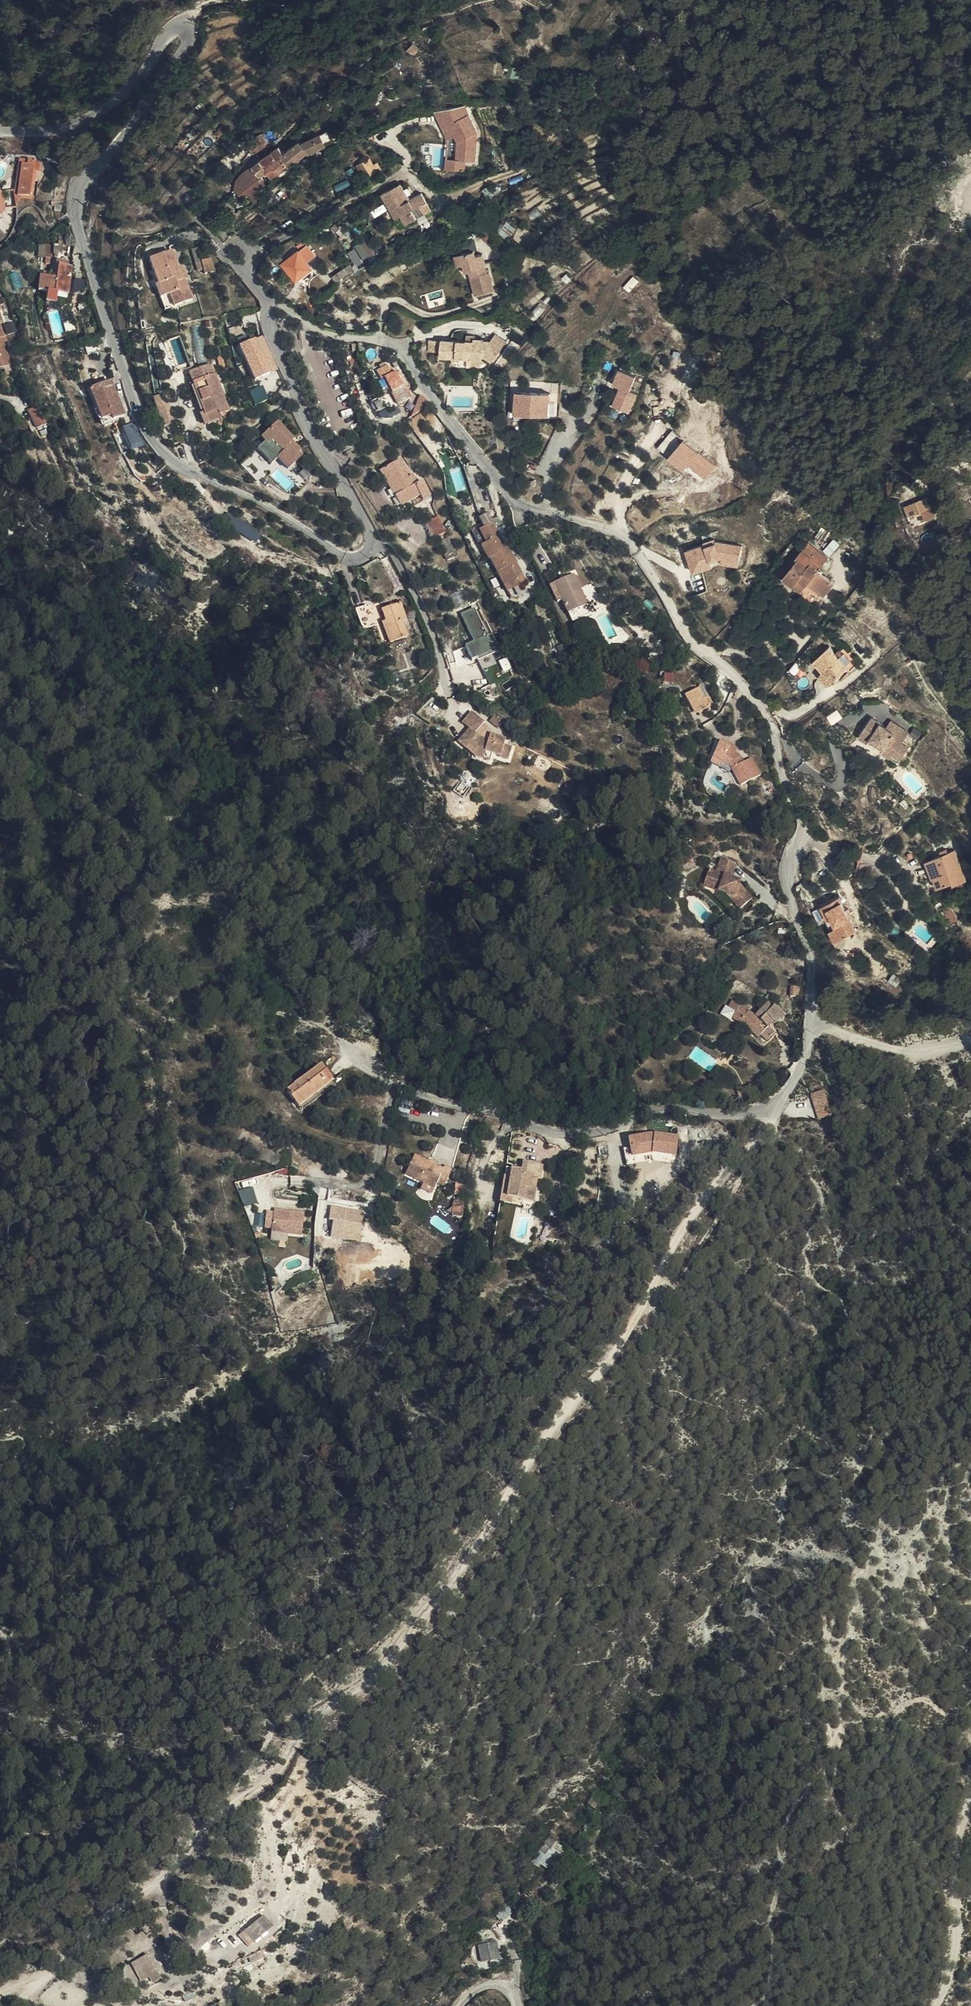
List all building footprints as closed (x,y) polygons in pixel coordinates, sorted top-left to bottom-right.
[(446,106),(435,110),(445,137),(458,138),(456,158),(446,157),(445,168),(466,169),(467,160),(477,160),(478,144),(479,133),(468,103),(461,103),(451,106),(446,106)] [(312,133),(287,149),(294,158),(296,160),(313,149),(319,143),(312,133)] [(238,150),(242,156),(249,148),(256,143),(257,142),(251,135),(242,142),(244,145),(238,150)] [(287,149),(285,147),(270,160),(268,162),(275,171),(277,173),(294,158),(287,149)] [(270,160),(265,153),(264,152),(257,157),(270,174),(275,171),(268,162),(270,160)] [(270,174),(257,157),(250,162),(264,179),(270,174)] [(264,179),(250,162),(240,171),(237,173),(244,182),(254,175),(260,182),(264,179)] [(358,190),(376,181),(371,172),(367,174),(363,167),(350,174),(358,190)] [(18,176),(18,173),(10,172),(7,193),(12,194),(14,176),(18,176)] [(22,191),(26,189),(26,184),(31,184),(32,174),(18,173),(18,176),(14,176),(12,194),(7,193),(7,200),(5,200),(5,207),(8,207),(8,209),(13,209),(19,199),(22,191)] [(244,196),(255,189),(249,182),(245,185),(244,182),(237,173),(227,184),(225,186),(224,187),(223,193),(232,204),(236,201),(242,198),(244,196)] [(24,201),(26,189),(22,191),(19,199),(13,209),(18,209),(22,206),(24,201)] [(398,227),(403,238),(412,232),(408,225),(417,220),(421,227),(428,223),(417,204),(405,211),(396,196),(377,207),(386,224),(389,223),(394,230),(398,227)] [(248,206),(242,198),(236,201),(242,211),(248,206)] [(8,209),(8,207),(5,207),(5,200),(0,200),(0,215),(8,209)] [(217,225),(224,228),(231,222),(229,221),(227,223),(219,218),(215,224),(217,225)] [(399,240),(403,238),(398,227),(394,230),(399,240)] [(348,248),(355,262),(374,252),(366,238),(348,248)] [(477,239),(465,241),(466,250),(478,249),(477,239)] [(299,255),(290,263),(297,270),(306,263),(299,255)] [(177,305),(167,286),(161,274),(152,257),(132,267),(144,292),(150,289),(155,301),(160,313),(177,305)] [(205,273),(215,270),(210,258),(201,261),(205,273)] [(289,261),(276,273),(275,274),(276,275),(287,288),(301,276),(297,270),(290,263),(289,261)] [(179,275),(185,272),(182,264),(181,262),(175,266),(179,275)] [(182,264),(185,272),(186,274),(190,271),(186,262),(182,264)] [(297,270),(301,276),(310,268),(306,263),(297,270)] [(337,279),(355,270),(351,264),(334,273),(337,279)] [(471,265),(459,270),(463,279),(466,288),(469,286),(478,308),(496,301),(489,284),(487,284),(480,268),(473,270),(471,265)] [(69,272),(67,267),(60,266),(58,275),(67,276),(69,272)] [(275,274),(276,273),(271,267),(264,273),(271,280),(276,275),(275,274)] [(463,279),(459,270),(452,272),(456,281),(463,279)] [(52,302),(58,275),(44,272),(39,299),(31,297),(28,309),(40,312),(42,300),(52,302)] [(161,274),(167,286),(172,284),(165,272),(161,274)] [(142,294),(147,305),(155,301),(150,289),(144,292),(142,294)] [(151,317),(160,313),(155,301),(147,305),(151,317)] [(238,346),(254,380),(279,369),(263,334),(238,346)] [(494,339),(442,336),(441,356),(468,358),(468,364),(483,365),(483,360),(500,361),(501,336),(494,336),(494,339)] [(430,338),(430,349),(441,349),(441,338),(430,338)] [(210,357),(203,360),(209,370),(215,367),(210,357)] [(202,363),(180,373),(203,422),(225,412),(202,363)] [(389,380),(381,385),(391,407),(399,403),(389,380)] [(624,391),(610,385),(603,401),(618,407),(624,391)] [(262,386),(250,392),(256,404),(268,399),(262,386)] [(110,423),(105,411),(95,387),(75,396),(90,434),(111,425),(110,423)] [(502,426),(521,427),(538,427),(540,407),(505,403),(502,426)] [(120,419),(116,406),(105,411),(110,423),(120,419)] [(285,458),(289,454),(279,445),(282,442),(265,424),(246,442),(253,450),(246,457),(261,473),(267,467),(277,476),(291,463),(285,458)] [(681,440),(672,432),(660,447),(669,455),(681,440)] [(669,456),(684,469),(689,464),(706,478),(718,464),(685,437),(669,456)] [(380,459),(360,473),(383,505),(403,492),(406,497),(414,491),(404,477),(399,480),(394,473),(391,476),(380,459)] [(420,513),(409,519),(416,535),(428,529),(420,513)] [(931,513),(911,516),(914,528),(929,526),(928,520),(932,520),(931,513)] [(426,521),(432,538),(446,533),(440,516),(426,521)] [(473,541),(482,536),(477,528),(468,533),(473,541)] [(249,537),(242,533),(240,539),(247,541),(249,537)] [(463,547),(478,574),(480,573),(497,564),(482,536),(473,541),(463,547)] [(740,566),(745,543),(718,537),(686,547),(694,571),(714,565),(712,559),(723,556),(722,562),(740,566)] [(514,591),(500,562),(497,564),(480,573),(497,607),(505,603),(502,598),(514,591)] [(819,562),(810,569),(813,574),(822,565),(819,562)] [(810,569),(790,584),(797,594),(803,589),(810,598),(811,596),(823,612),(841,598),(830,584),(831,583),(825,576),(828,574),(822,565),(813,574),(810,569)] [(564,589),(540,600),(548,618),(552,615),(558,629),(578,620),(564,589)] [(803,589),(797,594),(804,603),(807,600),(810,598),(803,589)] [(388,602),(371,611),(376,622),(372,624),(382,646),(399,639),(392,623),(397,621),(388,602)] [(345,608),(351,630),(365,625),(359,603),(345,608)] [(461,613),(474,641),(467,644),(474,661),(500,650),(493,633),(488,635),(476,606),(461,613)] [(807,689),(813,700),(831,690),(817,664),(798,674),(807,689)] [(807,703),(813,700),(807,689),(802,691),(807,703)] [(692,707),(679,714),(690,734),(709,723),(703,714),(697,718),(692,707)] [(651,715),(646,718),(653,734),(659,731),(651,715)] [(464,736),(472,726),(464,718),(456,729),(462,735),(464,736)] [(867,718),(861,725),(873,736),(879,729),(867,718)] [(478,731),(472,726),(464,736),(462,735),(451,750),(465,761),(482,769),(487,762),(494,765),(493,768),(501,772),(507,756),(498,751),(500,747),(486,741),(481,747),(471,740),(478,731)] [(868,743),(861,751),(878,764),(884,756),(868,743)] [(708,774),(715,789),(718,783),(726,787),(736,804),(755,794),(745,777),(739,780),(735,775),(729,773),(731,768),(714,759),(708,774)] [(715,789),(708,774),(704,784),(715,789)] [(940,863),(912,874),(917,890),(920,889),(924,900),(937,895),(938,898),(952,893),(940,863)] [(704,880),(699,894),(715,902),(718,903),(719,904),(731,919),(743,908),(732,893),(733,891),(725,887),(730,874),(715,868),(709,881),(704,880)] [(827,920),(836,939),(860,928),(843,894),(815,907),(822,922),(827,920)] [(927,919),(932,934),(937,930),(943,927),(939,914),(927,919)] [(757,1039),(750,1033),(753,1029),(758,1032),(766,1021),(751,1007),(738,1025),(731,1019),(733,1017),(725,1010),(724,1012),(717,1007),(712,1013),(718,1018),(716,1021),(733,1034),(734,1036),(741,1042),(743,1040),(752,1046),(757,1039)] [(299,1110),(337,1079),(325,1064),(288,1095),(299,1110)] [(341,1083),(337,1079),(299,1110),(302,1114),(341,1083)] [(631,1157),(679,1152),(678,1132),(630,1136),(631,1157)] [(625,1147),(627,1163),(636,1162),(635,1156),(631,1157),(630,1147),(625,1147)] [(413,1174),(430,1183),(442,1189),(447,1180),(452,1183),(460,1168),(454,1164),(452,1167),(445,1162),(443,1166),(435,1162),(437,1158),(424,1152),(413,1174)] [(547,1165),(553,1165),(556,1165),(556,1153),(539,1152),(539,1159),(528,1158),(525,1186),(531,1186),(551,1188),(552,1176),(547,1175),(547,1165)] [(438,1156),(437,1158),(435,1162),(443,1166),(445,1162),(446,1160),(438,1156)] [(525,1186),(528,1158),(521,1158),(519,1191),(531,1191),(531,1186),(525,1186)] [(442,1189),(430,1183),(427,1189),(439,1195),(442,1189)] [(473,1195),(473,1184),(463,1184),(463,1194),(473,1195)] [(253,1186),(239,1191),(245,1207),(258,1202),(253,1186)] [(462,1200),(460,1213),(470,1214),(471,1199),(464,1198),(464,1200),(462,1200)] [(362,1232),(365,1211),(331,1206),(330,1218),(334,1219),(333,1228),(362,1232)] [(280,1232),(280,1236),(296,1237),(309,1238),(312,1215),(296,1214),(296,1216),(292,1216),(289,1213),(281,1212),(281,1216),(274,1215),(272,1232),(280,1232)] [(578,1214),(575,1214),(568,1217),(567,1227),(577,1228),(578,1214)] [(296,1237),(280,1236),(279,1243),(295,1245),(296,1237)] [(598,1810),(602,1803),(594,1798),(589,1804),(598,1810)] [(549,1838),(555,1843),(559,1837),(553,1833),(549,1838)] [(566,1850),(555,1843),(549,1838),(530,1864),(537,1869),(540,1866),(550,1873),(566,1850)] [(529,1899),(539,1887),(534,1883),(523,1894),(529,1899)] [(501,1924),(512,1914),(506,1906),(494,1916),(501,1924)] [(264,1913),(238,1933),(248,1945),(274,1926),(264,1913)] [(478,1941),(484,1932),(479,1928),(472,1937),(478,1941)] [(478,1947),(481,1964),(498,1961),(495,1944),(478,1947)] [(265,1964),(271,1959),(262,1948),(256,1953),(265,1964)] [(273,1978),(280,1973),(277,1967),(269,1972),(273,1978)] [(166,1995),(175,1990),(165,1972),(157,1977),(166,1995)]
